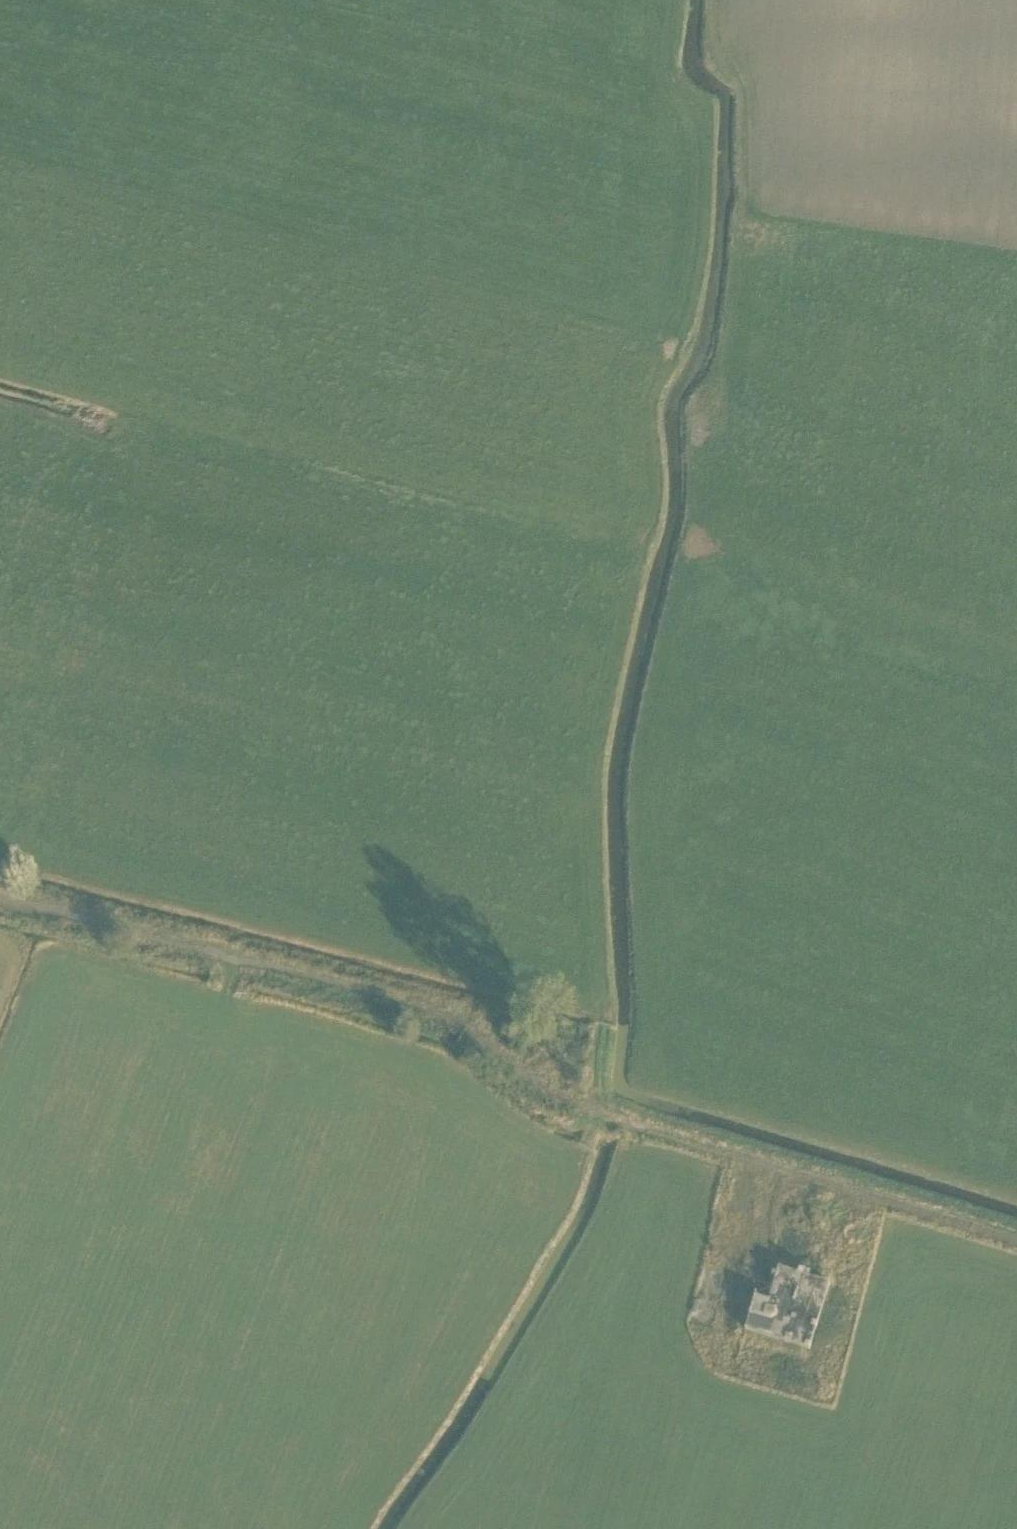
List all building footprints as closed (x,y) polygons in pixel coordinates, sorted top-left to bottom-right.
[(743,1332),(809,1351),(829,1284),(776,1269),(766,1303),(753,1299),(743,1332)]
